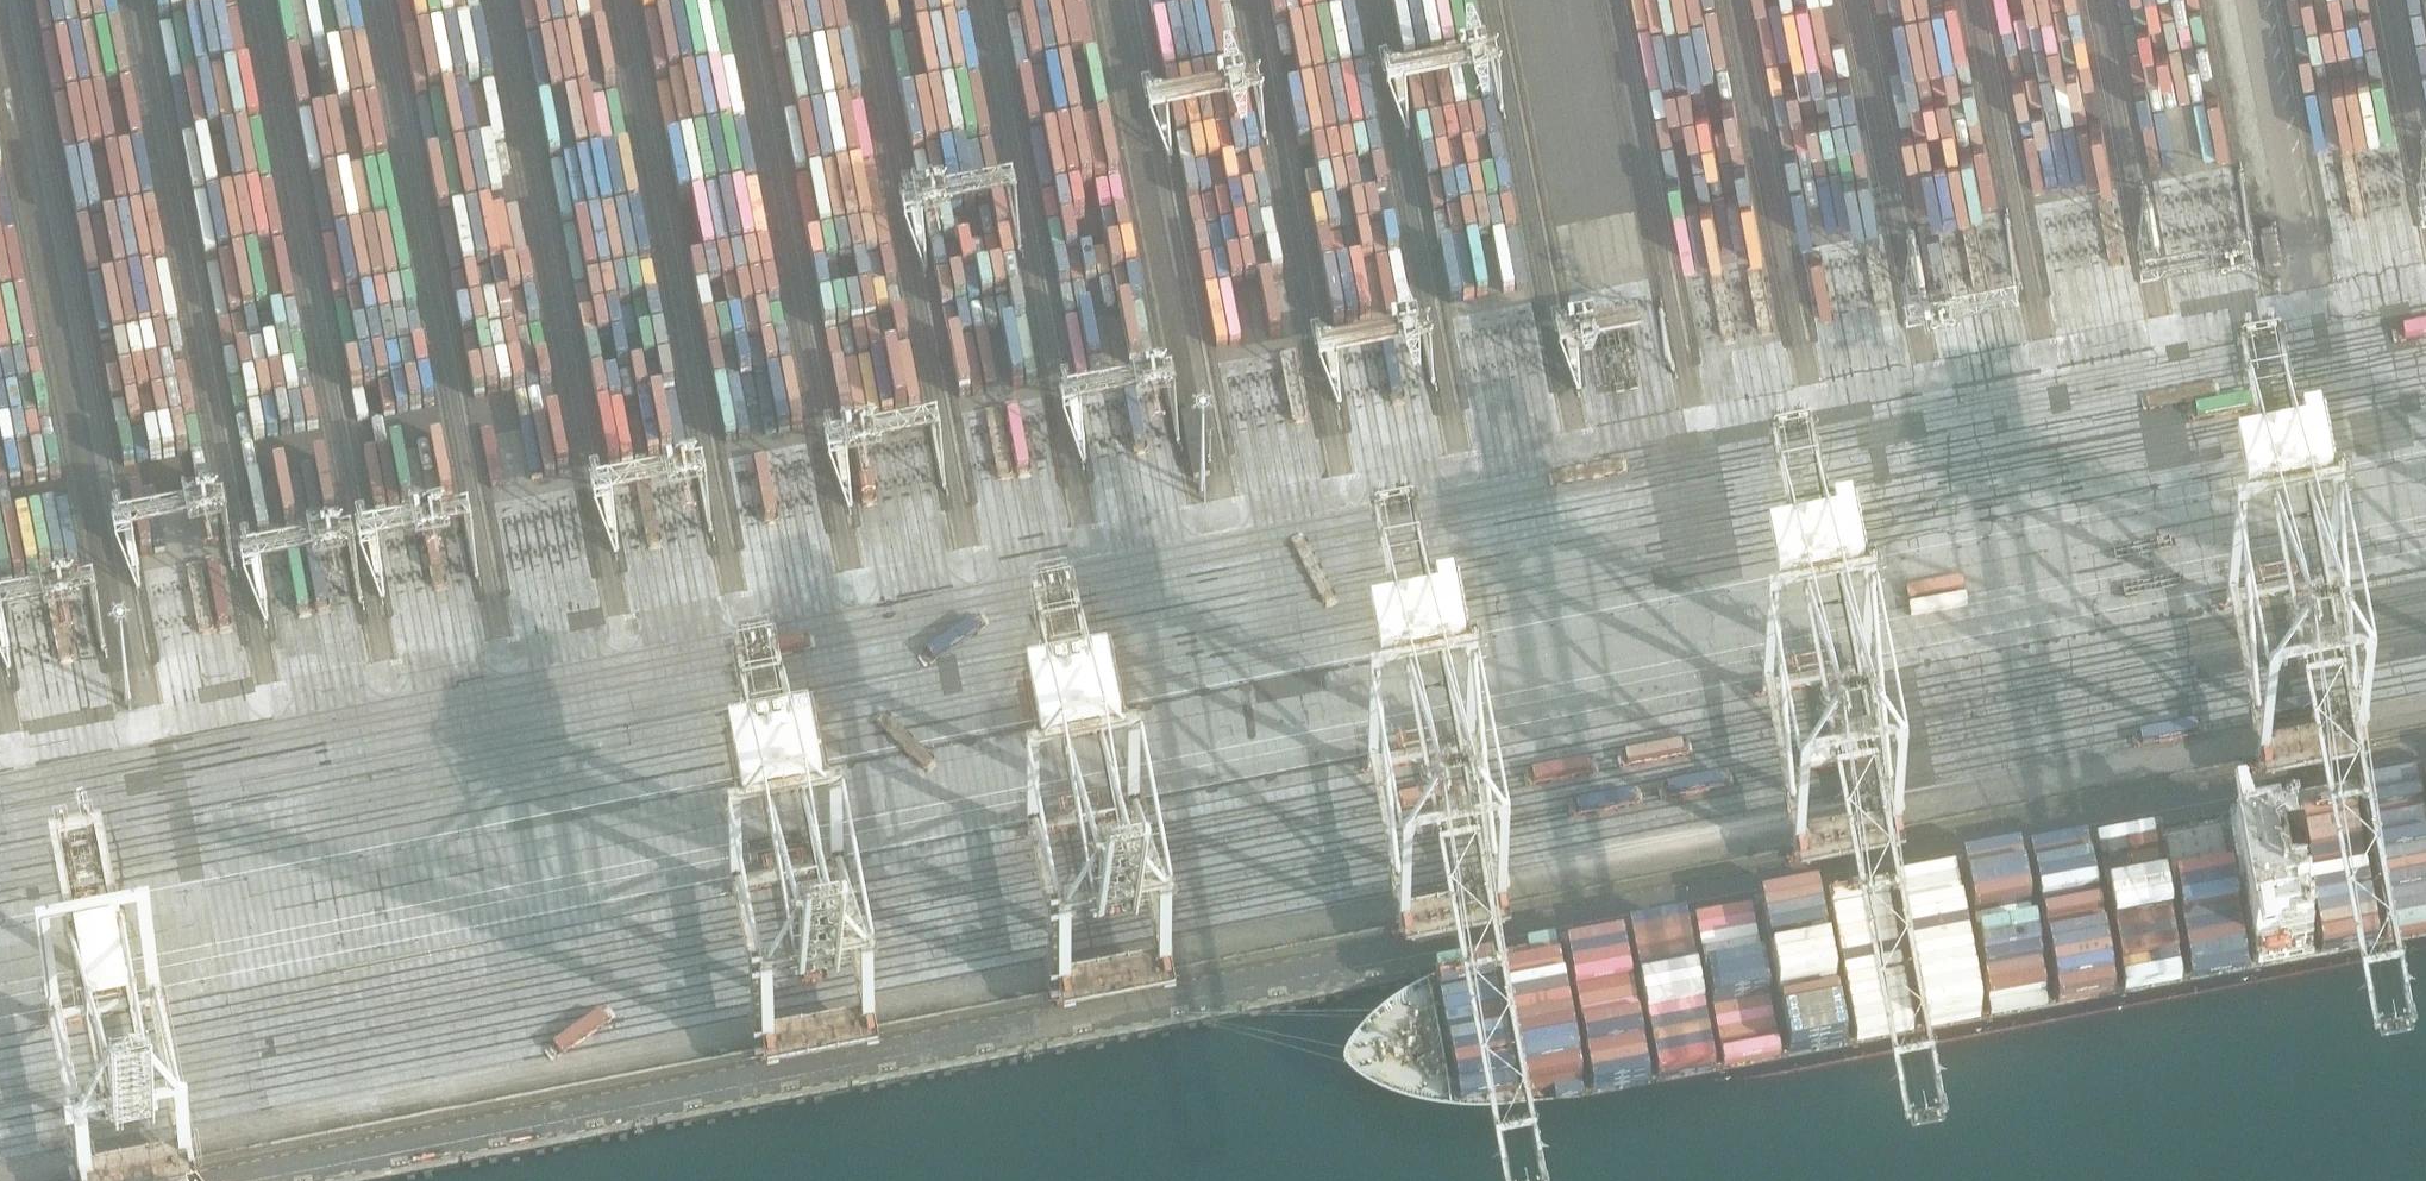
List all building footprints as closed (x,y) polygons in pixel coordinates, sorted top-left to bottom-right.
[(2266,266),(2283,263),(2276,227),(2259,230),(2266,266)] [(1193,478),(1210,474),(1197,410),(1180,413),(1193,478)]
